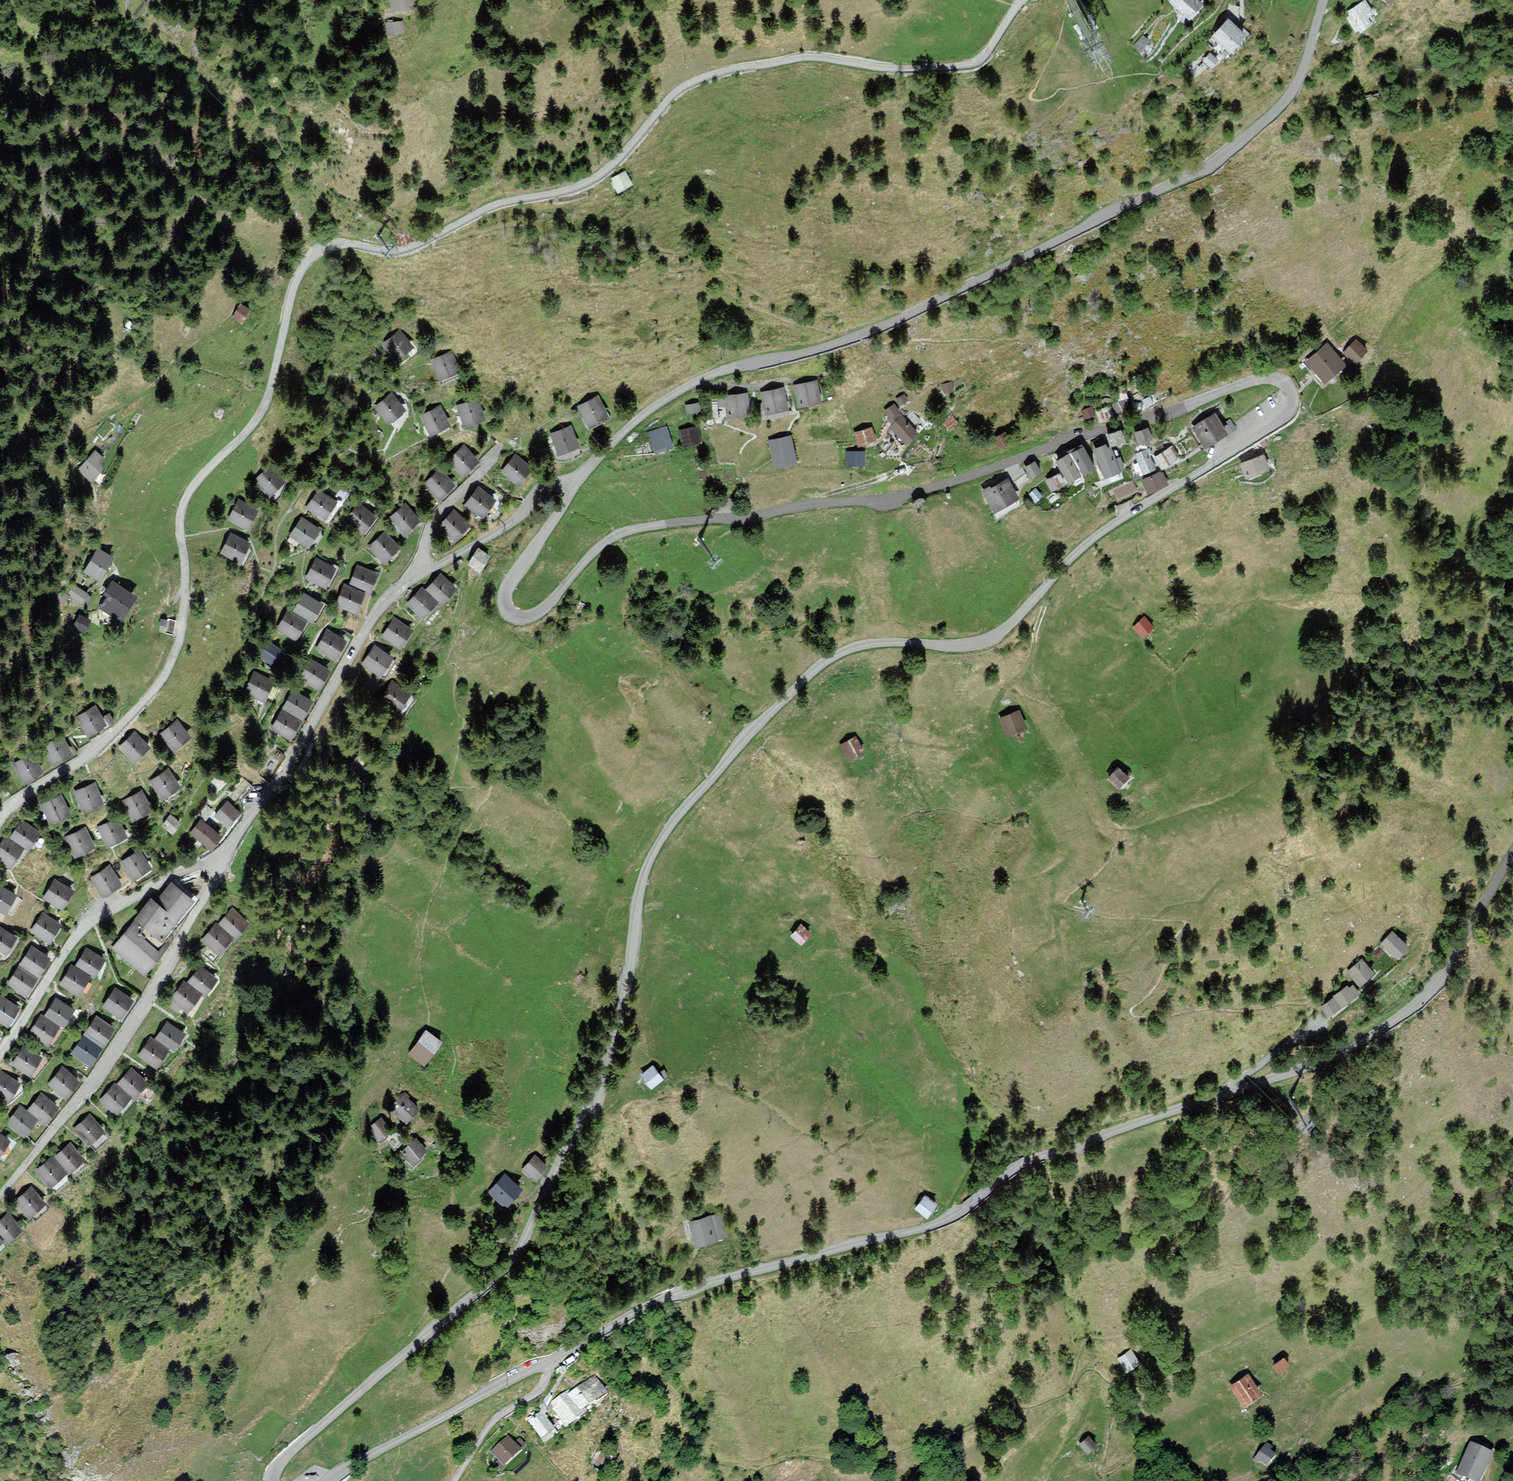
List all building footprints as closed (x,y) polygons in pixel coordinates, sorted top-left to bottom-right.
[(386,10),(407,5),(406,0),(383,0),(386,10)] [(1184,19),(1197,4),(1192,0),(1168,0),(1165,3),(1184,19)] [(1342,20),(1352,34),(1369,24),(1360,9),(1342,20)] [(1223,52),(1238,35),(1222,20),(1206,37),(1223,52)] [(380,22),(380,34),(396,33),(395,21),(380,22)] [(1204,68),(1211,61),(1205,55),(1198,62),(1204,68)] [(608,179),(614,192),(628,186),(622,173),(608,179)] [(230,320),(237,325),(245,310),(237,306),(230,320)] [(381,344),(393,361),(410,350),(399,333),(381,344)] [(1341,355),(1351,365),(1364,352),(1354,342),(1341,355)] [(1304,363),(1321,384),(1343,367),(1326,345),(1304,363)] [(429,362),(435,380),(456,372),(449,354),(429,362)] [(813,383),(791,388),(796,411),(818,406),(813,383)] [(781,390),(758,394),(763,416),(786,412),(781,390)] [(373,407),(385,423),(402,412),(391,395),(373,407)] [(745,395),(723,398),(725,420),(747,417),(745,395)] [(575,408),(583,426),(604,417),(596,399),(575,408)] [(1118,412),(1130,407),(1127,399),(1115,403),(1118,412)] [(455,408),(460,427),(481,421),(476,402),(455,408)] [(418,416),(426,435),(446,427),(438,408),(418,416)] [(898,416),(886,427),(903,446),(916,435),(898,416)] [(1213,416),(1190,429),(1202,450),(1225,436),(1213,416)] [(856,431),(860,444),(878,438),(873,425),(856,431)] [(548,435),(555,456),(576,449),(569,428),(548,435)] [(696,428),(677,432),(680,448),(699,444),(696,428)] [(1147,430),(1133,434),(1137,446),(1150,442),(1147,430)] [(1003,434),(992,440),(999,451),(1009,446),(1003,434)] [(787,439),(767,442),(771,468),(792,465),(787,439)] [(1107,445),(1091,451),(1101,478),(1117,472),(1107,445)] [(1081,447),(1067,455),(1079,475),(1092,468),(1081,447)] [(1170,448),(1152,460),(1159,471),(1178,459),(1170,448)] [(462,450),(448,462),(458,474),(473,461),(462,450)] [(848,463),(867,463),(867,450),(848,450),(848,463)] [(1148,452),(1135,457),(1142,475),(1154,470),(1148,452)] [(92,453),(76,470),(86,480),(103,463),(92,453)] [(1065,456),(1053,463),(1065,484),(1077,477),(1065,456)] [(500,474),(514,487),(528,471),(514,458),(500,474)] [(1261,458),(1237,465),(1242,480),(1266,473),(1261,458)] [(1032,462),(1021,470),(1028,480),(1039,473),(1032,462)] [(265,465),(250,480),(264,495),(280,481),(265,465)] [(439,473),(423,486),(434,499),(450,486),(439,473)] [(1160,474),(1139,483),(1145,496),(1165,487),(1160,474)] [(1058,475),(1043,482),(1048,493),(1063,486),(1058,475)] [(987,489),(980,493),(990,514),(1016,501),(1006,481),(988,491),(987,489)] [(1119,499),(1139,490),(1135,481),(1115,489),(1119,499)] [(476,490),(462,508),(478,520),(492,503),(476,490)] [(333,504),(316,492),(304,510),(321,521),(333,504)] [(236,501),(226,519),(244,529),(254,511),(236,501)] [(342,521),(357,535),(373,519),(357,505),(342,521)] [(388,519),(402,535),(414,524),(400,509),(388,519)] [(454,514),(438,529),(450,541),(466,526),(454,514)] [(300,518),(287,537),(304,548),(316,529),(300,518)] [(246,542),(228,533),(218,554),(235,563),(246,542)] [(366,548),(379,565),(395,552),(382,536),(366,548)] [(80,574),(95,582),(107,560),(92,552),(80,574)] [(465,567),(475,573),(484,560),(474,554),(465,567)] [(304,579),(322,589),(332,570),(315,561),(304,579)] [(348,588),(367,596),(374,577),(355,569),(348,588)] [(425,592),(439,608),(455,594),(441,578),(425,592)] [(93,607),(113,622),(130,600),(110,585),(93,607)] [(333,607),(353,615),(360,596),(341,588),(333,607)] [(88,599),(73,589),(67,597),(82,608),(88,599)] [(406,607),(420,622),(437,607),(423,592),(406,607)] [(291,613),(309,621),(317,605),(300,596),(291,613)] [(275,631),(290,641),(301,624),(285,615),(275,631)] [(79,635),(85,623),(76,617),(69,630),(79,635)] [(1134,628),(1144,639),(1153,630),(1143,620),(1134,628)] [(395,650),(408,632),(393,621),(380,639),(395,650)] [(316,651),(332,660),(342,644),(327,634),(316,651)] [(259,655),(275,663),(283,648),(267,640),(259,655)] [(359,667),(376,680),(389,663),(372,650),(359,667)] [(298,681),(315,691),(326,672),(308,662),(298,681)] [(243,694),(259,703),(269,684),(253,676),(243,694)] [(393,714),(406,697),(391,686),(378,703),(393,714)] [(281,711),(298,721),(308,704),(292,694),(281,711)] [(81,736),(100,725),(91,710),(72,720),(81,736)] [(999,719),(1006,739),(1026,731),(1019,712),(999,719)] [(270,731),(286,741),(296,725),(281,715),(270,731)] [(158,736),(171,753),(187,740),(173,723),(158,736)] [(116,748),(131,764),(147,750),(131,734),(116,748)] [(48,765),(68,755),(59,738),(40,747),(48,765)] [(854,739),(837,748),(844,763),(862,754),(854,739)] [(20,781),(39,773),(31,755),(11,764),(20,781)] [(1104,783),(1116,793),(1126,780),(1115,771),(1104,783)] [(147,783),(158,801),(176,790),(164,772),(147,783)] [(73,793),(80,813),(98,806),(91,787),(73,793)] [(119,802),(129,822),(147,813),(137,793),(119,802)] [(39,806),(48,826),(65,818),(57,798),(39,806)] [(212,818),(222,829),(236,816),(225,805),(212,818)] [(159,826),(167,834),(176,826),(167,818),(159,826)] [(187,833),(206,851),(216,840),(197,822),(187,833)] [(99,830),(106,848),(123,841),(115,823),(99,830)] [(8,839),(25,851),(36,836),(19,824),(8,839)] [(63,840),(71,858),(91,849),(83,831),(63,840)] [(7,869),(18,852),(2,841),(0,844),(0,865),(7,869)] [(119,865),(130,882),(147,871),(137,854),(119,865)] [(88,880),(99,898),(118,886),(107,868),(88,880)] [(41,899),(59,910),(69,892),(51,881),(41,899)] [(149,903),(133,923),(136,925),(159,945),(192,906),(170,887),(153,907),(149,903)] [(1,915),(11,901),(0,892),(0,914),(1,915)] [(230,913),(216,926),(230,940),(244,928),(230,913)] [(29,934),(46,944),(57,927),(41,916),(29,934)] [(136,925),(113,953),(142,977),(165,950),(159,945),(136,925)] [(799,928),(789,939),(799,948),(809,937),(799,928)] [(213,929),(199,943),(214,958),(228,944),(213,929)] [(0,956),(11,941),(0,933),(0,956)] [(1390,961),(1403,948),(1389,935),(1376,947),(1390,961)] [(15,966),(34,979),(46,961),(27,948),(15,966)] [(73,968),(91,979),(102,961),(85,950),(73,968)] [(1353,988),(1370,975),(1359,961),(1343,973),(1353,988)] [(293,962),(283,967),(287,975),(297,970),(293,962)] [(58,987),(76,999),(88,981),(70,969),(58,987)] [(199,969),(187,984),(202,996),(214,981),(199,969)] [(4,986),(22,998),(33,981),(14,970),(4,986)] [(182,986),(168,1001),(183,1015),(197,1001),(182,986)] [(1343,988),(1329,998),(1337,1009),(1355,997),(1349,988),(1345,991),(1343,988)] [(115,1020),(128,1002),(113,990),(99,1007),(115,1020)] [(1337,1009),(1329,998),(1315,1008),(1323,1019),(1337,1009)] [(3,1029),(15,1013),(0,1002),(0,1027),(3,1029)] [(42,1020),(59,1031),(71,1013),(54,1003),(42,1020)] [(99,1049),(110,1031),(93,1020),(82,1038),(99,1049)] [(29,1037),(45,1047),(55,1032),(40,1021),(29,1037)] [(165,1023),(151,1042),(167,1054),(181,1036),(165,1023)] [(405,1057),(421,1070),(439,1047),(423,1034),(405,1057)] [(69,1056),(85,1068),(97,1052),(80,1040),(69,1056)] [(151,1042),(136,1058),(149,1071),(164,1055),(151,1042)] [(8,1068),(26,1078),(36,1060),(19,1050),(8,1068)] [(60,1101),(76,1083),(59,1069),(43,1087),(60,1101)] [(646,1069),(633,1078),(643,1092),(656,1084),(646,1069)] [(128,1073),(115,1085),(128,1099),(141,1086),(128,1073)] [(15,1086),(0,1077),(0,1102),(4,1105),(15,1086)] [(113,1089),(98,1103),(111,1117),(127,1103),(113,1089)] [(387,1112),(403,1127),(418,1111),(402,1096),(387,1112)] [(41,1126),(54,1110),(38,1097),(25,1113),(41,1126)] [(19,1138),(34,1123),(20,1109),(5,1124),(19,1138)] [(88,1120),(72,1131),(85,1149),(100,1137),(88,1120)] [(365,1135),(374,1146),(390,1134),(381,1122),(365,1135)] [(396,1159),(407,1171),(424,1154),(413,1143),(396,1159)] [(66,1153),(54,1163),(66,1178),(78,1168),(66,1153)] [(533,1159),(518,1173),(529,1185),(544,1171),(533,1159)] [(49,1166),(34,1176),(47,1197),(63,1186),(49,1166)] [(501,1177),(483,1195),(498,1211),(517,1193),(501,1177)] [(27,1192),(7,1207),(19,1223),(39,1209),(27,1192)] [(911,1212),(922,1222),(934,1207),(922,1198),(911,1212)] [(0,1218),(0,1243),(12,1235),(0,1218)] [(719,1218),(686,1225),(692,1251),(713,1246),(712,1242),(724,1239),(719,1218)] [(1115,1362),(1123,1374),(1136,1366),(1129,1354),(1115,1362)] [(1270,1368),(1276,1377),(1288,1369),(1282,1361),(1270,1368)] [(1227,1389),(1241,1410),(1260,1398),(1247,1377),(1227,1389)] [(592,1382),(565,1399),(576,1416),(603,1399),(592,1382)] [(565,1399),(547,1408),(561,1434),(579,1424),(565,1399)] [(540,1417),(526,1425),(537,1444),(551,1437),(540,1417)] [(1087,1439),(1078,1447),(1086,1456),(1095,1448),(1087,1439)] [(487,1458),(499,1473),(519,1456),(507,1441),(487,1458)] [(1457,1474),(1473,1480),(1480,1480),(1492,1453),(1470,1443),(1457,1474)] [(1251,1464),(1262,1472),(1274,1457),(1263,1448),(1251,1464)]
